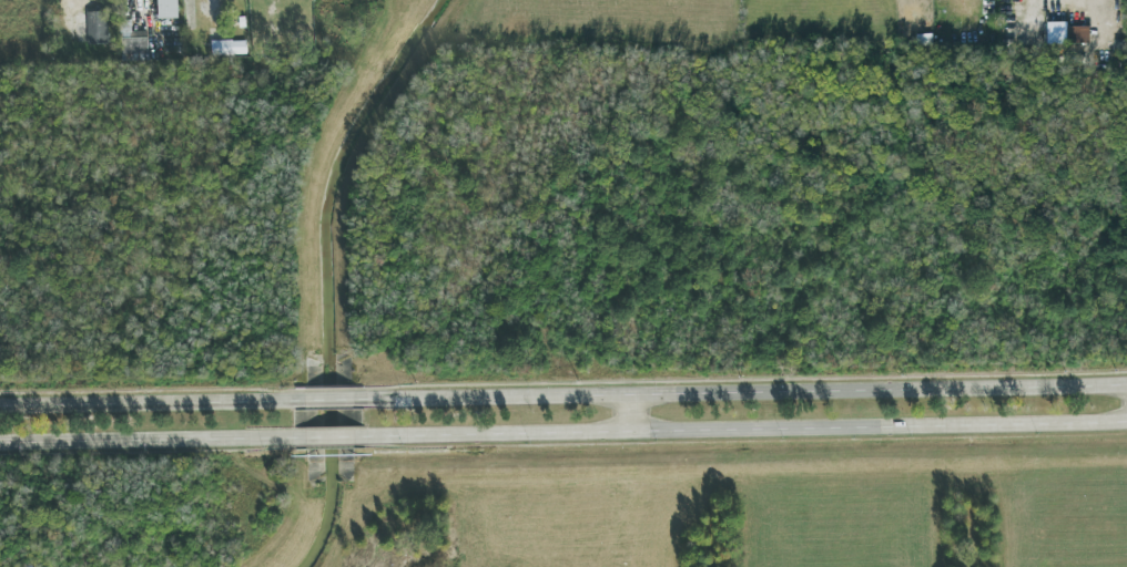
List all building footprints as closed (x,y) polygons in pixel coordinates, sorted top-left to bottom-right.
[(178,0),(158,0),(159,19),(179,18),(178,0)] [(982,11),(994,11),(993,0),(981,0),(982,11)] [(108,12),(87,12),(88,46),(108,45),(108,12)] [(131,21),(121,21),(122,62),(148,61),(148,32),(132,32),(131,21)] [(1086,23),(1068,24),(1068,41),(1087,41),(1086,23)] [(211,41),(211,55),(246,54),(246,40),(211,41)]
